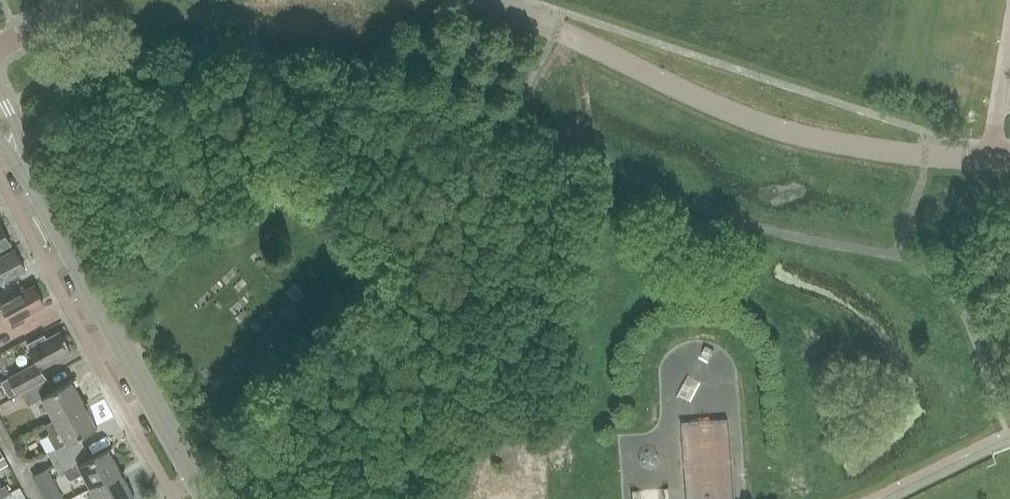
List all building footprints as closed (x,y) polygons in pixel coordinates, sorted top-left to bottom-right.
[(10,242),(0,224),(0,247),(10,242)] [(24,269),(14,250),(0,257),(0,283),(5,281),(5,280),(24,269)] [(43,304),(33,284),(0,302),(0,301),(0,314),(4,312),(12,326),(24,320),(21,315),(43,304)] [(39,367),(70,351),(59,331),(46,338),(44,333),(27,343),(37,362),(4,380),(11,394),(44,376),(39,367)] [(54,419),(85,403),(72,380),(54,389),(47,378),(21,392),(28,405),(42,397),(54,419)] [(58,460),(85,446),(79,436),(97,426),(85,403),(54,419),(46,423),(50,431),(47,433),(55,447),(52,449),(58,460)] [(91,486),(121,470),(109,448),(91,458),(85,446),(58,460),(65,473),(79,465),(85,475),(91,486)] [(79,465),(65,473),(68,478),(69,479),(70,479),(71,480),(72,480),(73,480),(74,480),(75,480),(85,475),(79,465)] [(34,477),(46,498),(63,498),(47,469),(34,477)] [(134,493),(121,470),(91,486),(98,498),(124,498),(134,493)] [(10,493),(5,485),(0,488),(0,498),(10,493)]
